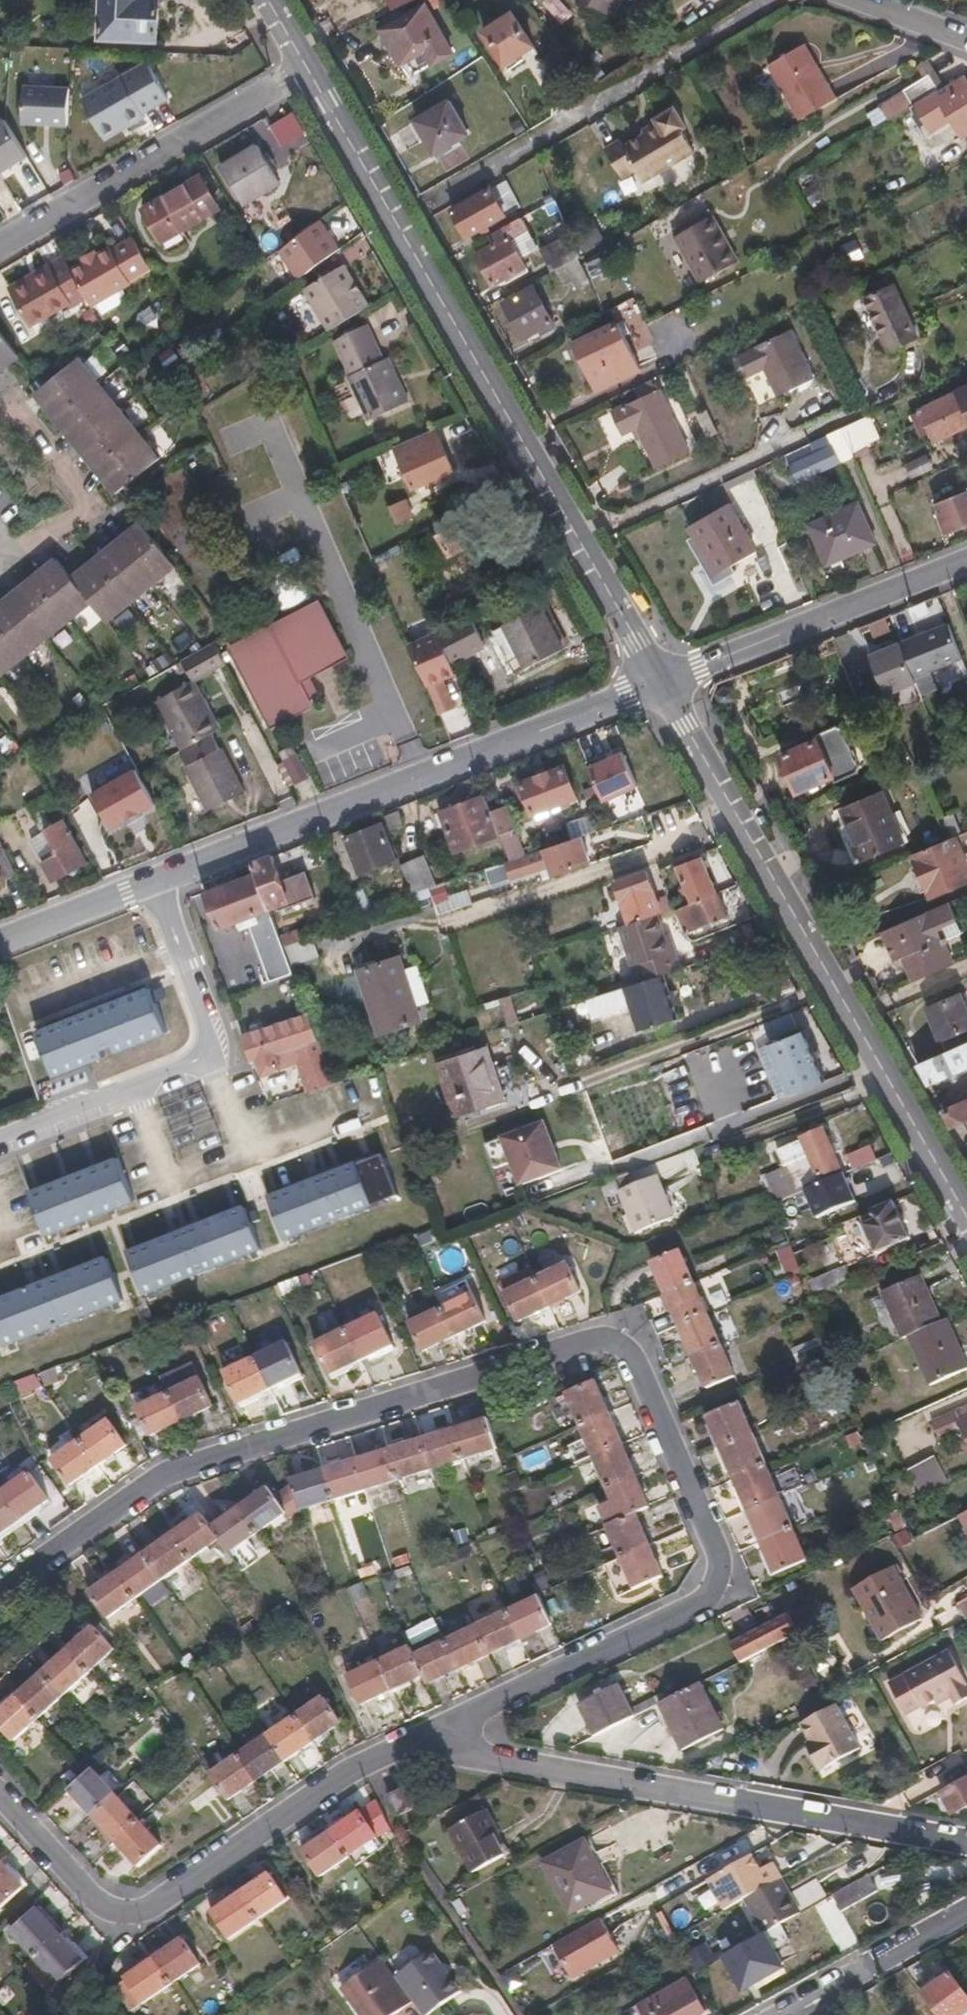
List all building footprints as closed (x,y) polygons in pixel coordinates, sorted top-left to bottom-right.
[(160,0),(103,0),(102,39),(159,41),(160,0)] [(621,0),(583,0),(615,14),(621,0)] [(410,78),(452,52),(426,7),(383,32),(410,78)] [(535,45),(514,15),(485,33),(505,63),(535,45)] [(853,91),(821,37),(787,55),(820,111),(853,91)] [(170,96),(150,61),(147,60),(83,97),(105,135),(130,120),(132,124),(148,114),(145,110),(170,96)] [(920,103),(941,90),(931,76),(906,91),(915,106),(920,103)] [(965,76),(941,90),(920,103),(928,116),(944,106),(964,137),(966,135),(966,79),(965,76)] [(71,89),(25,85),(22,122),(68,126),(71,89)] [(469,134),(451,102),(417,122),(436,153),(469,134)] [(693,152),(682,131),(685,129),(674,109),(656,119),(659,126),(624,146),(620,139),(606,148),(621,176),(634,169),(641,181),(693,152)] [(305,133),(293,113),(291,114),(292,117),(273,127),(283,144),(305,133)] [(273,127),(292,117),(291,114),(271,125),(273,127)] [(0,122),(0,173),(27,156),(6,119),(0,122)] [(281,184),(257,144),(220,167),(244,206),(281,184)] [(220,209),(200,175),(185,184),(205,218),(220,209)] [(467,237),(521,207),(507,181),(489,191),(486,186),(479,189),(482,195),(453,210),(467,237)] [(205,218),(185,184),(142,209),(162,242),(205,218)] [(741,263),(714,216),(672,239),(700,285),(741,263)] [(523,259),(534,253),(532,249),(537,246),(523,218),(490,236),(494,244),(477,254),(494,285),(502,281),(527,267),(523,259)] [(340,249),(321,220),(282,248),(299,278),(340,249)] [(700,285),(672,239),(669,233),(659,238),(690,291),(700,285)] [(582,257),(571,234),(542,250),(553,273),(558,270),(579,259),(582,257)] [(128,280),(150,267),(131,236),(108,250),(107,248),(92,257),(84,262),(69,270),(87,299),(91,306),(97,302),(121,288),(129,283),(128,280)] [(92,257),(89,252),(81,257),(84,262),(92,257)] [(70,308),(87,299),(69,270),(62,258),(45,267),(48,272),(10,294),(29,326),(66,304),(70,308)] [(590,284),(579,259),(558,270),(566,286),(573,282),(577,291),(590,284)] [(369,306),(344,265),(307,288),(331,329),(369,306)] [(10,294),(48,272),(45,267),(7,290),(10,294)] [(506,287),(530,272),(527,267),(502,281),(506,287)] [(919,340),(893,285),(866,298),(891,352),(919,340)] [(121,288),(97,302),(103,314),(124,301),(125,293),(121,288)] [(556,328),(534,288),(505,303),(523,338),(538,331),(542,336),(556,328)] [(642,369),(620,324),(574,345),(596,391),(642,369)] [(383,360),(366,325),(350,332),(335,340),(352,374),(347,377),(369,421),(409,402),(388,358),(383,360)] [(822,381),(797,332),(763,349),(763,351),(747,358),(757,377),(772,370),(787,398),(822,381)] [(18,356),(0,333),(0,371),(18,356)] [(178,387),(208,365),(199,352),(168,374),(178,387)] [(35,394),(116,494),(159,459),(77,359),(35,394)] [(921,411),(930,431),(935,442),(966,426),(966,389),(921,411)] [(690,453),(660,390),(610,413),(621,436),(636,429),(656,469),(690,453)] [(930,431),(921,411),(913,415),(922,435),(930,431)] [(878,435),(870,416),(860,421),(868,440),(878,435)] [(871,447),(868,440),(860,421),(842,429),(854,456),(871,447)] [(799,482),(854,456),(842,429),(810,444),(814,453),(790,465),(799,482)] [(453,471),(440,439),(432,442),(428,432),(403,442),(409,453),(401,457),(413,488),(423,484),(436,477),(453,471)] [(790,465),(814,453),(810,444),(786,455),(790,465)] [(928,454),(908,464),(915,479),(935,468),(928,454)] [(439,483),(436,477),(423,484),(426,489),(439,483)] [(935,505),(938,515),(934,517),(936,524),(941,522),(947,536),(966,528),(966,492),(935,505)] [(412,517),(404,500),(390,506),(398,523),(412,517)] [(876,544),(858,504),(811,525),(828,564),(876,544)] [(756,553),(729,505),(690,527),(696,538),(717,575),(756,553)] [(483,539),(471,517),(417,545),(431,572),(452,561),(450,556),(483,539)] [(175,567),(140,523),(72,579),(55,558),(0,603),(0,677),(91,603),(107,622),(175,567)] [(717,575),(696,538),(691,542),(711,578),(717,575)] [(310,677),(347,659),(320,604),(232,649),(271,727),(312,707),(310,703),(300,683),(310,677)] [(564,648),(542,605),(493,631),(515,674),(564,648)] [(485,646),(470,614),(438,630),(438,632),(451,662),(485,646)] [(964,657),(951,624),(872,654),(887,694),(918,682),(916,676),(964,657)] [(451,662),(438,632),(410,644),(427,685),(443,678),(455,673),(451,662)] [(196,679),(225,664),(215,643),(179,664),(187,676),(192,675),(196,679)] [(321,697),(310,677),(300,683),(310,703),(321,697)] [(443,678),(427,685),(430,691),(446,684),(443,678)] [(218,730),(190,683),(155,703),(182,751),(209,735),(218,730)] [(446,684),(430,691),(440,714),(455,707),(446,684)] [(818,741),(783,756),(799,793),(834,777),(836,783),(858,774),(861,766),(844,728),(838,726),(816,736),(818,741)] [(245,792),(220,748),(218,750),(209,735),(182,751),(180,752),(189,767),(186,769),(209,811),(245,792)] [(295,755),(292,748),(279,754),(283,761),(295,755)] [(625,754),(590,768),(603,802),(638,788),(625,754)] [(307,778),(295,755),(283,761),(295,784),(307,778)] [(565,766),(521,783),(534,815),(560,805),(562,809),(572,805),(570,801),(578,798),(565,766)] [(155,805),(139,776),(136,770),(92,795),(111,830),(155,805)] [(89,862),(46,783),(31,791),(37,801),(30,804),(44,830),(47,829),(60,854),(44,864),(54,881),(89,862)] [(884,794),(842,808),(864,861),(905,844),(884,794)] [(456,852),(501,835),(492,811),(486,795),(442,812),(447,826),(456,852)] [(492,811),(501,835),(517,829),(508,805),(492,811)] [(864,861),(842,808),(834,811),(857,864),(864,861)] [(447,826),(442,812),(434,815),(439,829),(447,826)] [(947,841),(960,835),(951,814),(938,820),(947,841)] [(360,872),(391,860),(396,858),(383,824),(346,839),(360,872)] [(912,856),(919,871),(914,873),(918,883),(923,881),(930,897),(966,881),(966,862),(960,843),(966,840),(966,833),(960,835),(947,841),(912,856)] [(510,860),(507,862),(512,881),(551,871),(553,877),(593,864),(584,836),(519,858),(510,860)] [(512,839),(504,842),(510,860),(519,858),(512,839)] [(0,841),(0,884),(17,875),(0,841)] [(430,887),(437,885),(425,855),(402,864),(404,870),(414,893),(430,887)] [(253,864),(270,909),(278,905),(289,901),(282,881),(273,856),(253,864)] [(402,864),(399,857),(396,858),(391,860),(396,873),(404,870),(402,864)] [(679,893),(668,896),(674,910),(718,893),(703,858),(677,868),(685,888),(679,890),(679,893)] [(253,864),(236,871),(240,881),(207,894),(221,929),(239,921),(243,931),(254,926),(273,978),(293,971),(284,948),(280,936),(270,909),(253,864)] [(616,912),(621,927),(655,916),(674,910),(668,896),(668,895),(657,899),(647,871),(616,882),(623,902),(628,901),(630,907),(616,912)] [(307,872),(282,881),(289,901),(278,905),(280,912),(317,898),(307,872)] [(361,921),(376,915),(365,887),(350,893),(361,921)] [(433,896),(430,887),(414,893),(417,901),(433,896)] [(718,893),(674,910),(684,936),(728,916),(718,893)] [(895,963),(905,959),(897,941),(937,924),(945,943),(965,935),(950,902),(882,932),(895,963)] [(667,954),(655,916),(621,927),(618,928),(631,968),(633,967),(638,984),(664,975),(677,971),(671,952),(667,954)] [(905,959),(914,982),(954,964),(945,943),(937,924),(897,941),(905,959)] [(300,928),(280,936),(284,948),(304,941),(300,928)] [(314,937),(304,941),(284,948),(293,971),(294,973),(323,962),(314,937)] [(410,955),(401,958),(421,1020),(431,1017),(410,955)] [(421,1020),(401,958),(360,971),(381,1033),(421,1020)] [(678,1020),(664,975),(638,984),(588,1000),(594,1019),(601,1016),(601,1013),(607,1012),(607,1014),(633,1006),(642,1032),(678,1020)] [(152,988),(40,1031),(58,1077),(170,1034),(152,988)] [(966,1042),(966,1007),(962,995),(928,1009),(945,1052),(966,1042)] [(487,1001),(490,1027),(517,1024),(514,998),(487,1001)] [(791,1013),(768,1022),(772,1032),(795,1023),(791,1013)] [(257,1061),(259,1069),(322,1047),(310,1014),(244,1036),(252,1063),(257,1061)] [(771,1043),(791,1093),(829,1079),(808,1030),(771,1043)] [(573,1075),(599,1065),(591,1041),(566,1051),(573,1075)] [(945,1052),(918,1064),(931,1086),(966,1071),(966,1042),(945,1052)] [(717,1062),(711,1044),(682,1055),(689,1072),(717,1062)] [(439,1063),(457,1118),(505,1102),(486,1046),(439,1063)] [(322,1047),(259,1069),(262,1075),(300,1063),(310,1092),(336,1083),(322,1047)] [(945,1112),(955,1128),(966,1123),(966,1102),(945,1112)] [(545,1123),(487,1145),(497,1169),(513,1162),(521,1186),(564,1170),(557,1152),(554,1153),(550,1142),(552,1140),(545,1123)] [(766,1176),(777,1202),(806,1190),(824,1182),(822,1178),(842,1170),(825,1131),(780,1150),(787,1166),(766,1176)] [(848,1155),(854,1169),(877,1159),(871,1145),(848,1155)] [(273,1196),(288,1237),(279,1240),(265,1204),(251,1210),(250,1207),(209,1223),(202,1204),(174,1215),(181,1234),(133,1253),(150,1298),(268,1253),(394,1205),(393,1202),(404,1198),(386,1154),(273,1196)] [(120,1155),(34,1190),(51,1235),(139,1201),(120,1155)] [(845,1172),(824,1182),(806,1190),(819,1218),(858,1202),(845,1172)] [(659,1174),(620,1190),(638,1233),(677,1216),(659,1174)] [(865,1225),(877,1253),(912,1238),(896,1201),(874,1211),(877,1219),(865,1225)] [(792,1246),(780,1251),(790,1277),(803,1272),(792,1246)] [(653,1262),(667,1294),(695,1281),(681,1250),(653,1262)] [(0,1300),(0,1321),(11,1349),(129,1304),(111,1258),(0,1300)] [(347,1259),(333,1265),(337,1276),(351,1270),(347,1259)] [(570,1264),(537,1279),(551,1308),(583,1292),(570,1264)] [(808,1282),(815,1298),(855,1281),(849,1265),(808,1282)] [(537,1279),(532,1267),(501,1282),(520,1322),(551,1308),(537,1279)] [(884,1292),(889,1305),(926,1284),(923,1275),(884,1292)] [(442,1309),(455,1338),(488,1321),(467,1279),(437,1295),(444,1309),(442,1309)] [(695,1281),(667,1294),(680,1324),(708,1312),(695,1281)] [(889,1305),(905,1338),(909,1337),(942,1321),(926,1284),(889,1305)] [(425,1352),(455,1338),(442,1309),(411,1324),(425,1352)] [(708,1312),(680,1324),(694,1357),(722,1345),(708,1312)] [(380,1315),(348,1329),(363,1361),(379,1352),(382,1356),(397,1349),(380,1315)] [(909,1337),(932,1385),(966,1370),(966,1361),(948,1319),(942,1321),(909,1337)] [(363,1361),(348,1329),(317,1344),(334,1379),(354,1369),(352,1366),(363,1361)] [(289,1343),(257,1359),(271,1389),(288,1380),(290,1384),(305,1377),(289,1343)] [(722,1345),(694,1357),(708,1390),(736,1377),(722,1345)] [(271,1389),(257,1359),(226,1373),(243,1407),(259,1399),(258,1395),(271,1389)] [(194,1362),(162,1377),(170,1393),(184,1422),(215,1406),(194,1362)] [(547,1396),(549,1401),(591,1382),(590,1378),(547,1396)] [(574,1407),(582,1426),(611,1414),(596,1380),(591,1382),(549,1401),(555,1414),(574,1407)] [(132,1395),(139,1408),(157,1399),(150,1386),(132,1395)] [(184,1422),(170,1393),(157,1399),(139,1408),(153,1437),(184,1422)] [(709,1430),(717,1449),(753,1433),(739,1402),(709,1415),(714,1427),(709,1430)] [(966,1416),(966,1406),(934,1420),(940,1437),(962,1427),(959,1420),(966,1416)] [(611,1414),(582,1426),(588,1439),(596,1457),(623,1445),(611,1414)] [(959,1420),(962,1427),(966,1435),(966,1416),(959,1420)] [(455,1430),(465,1459),(499,1449),(490,1419),(455,1430)] [(111,1420),(82,1441),(100,1466),(128,1446),(111,1420)] [(421,1440),(431,1470),(465,1459),(455,1430),(421,1440)] [(753,1433),(717,1449),(723,1463),(729,1460),(736,1478),(767,1465),(753,1433)] [(596,1457),(588,1439),(570,1447),(577,1465),(596,1457)] [(389,1450),(399,1480),(431,1470),(421,1440),(389,1450)] [(100,1466),(82,1441),(54,1460),(72,1486),(100,1466)] [(623,1445),(596,1457),(609,1486),(636,1475),(623,1445)] [(356,1461),(366,1491),(399,1480),(389,1450),(356,1461)] [(937,1455),(910,1470),(923,1495),(950,1480),(937,1455)] [(356,1461),(324,1471),(334,1501),(339,1515),(349,1512),(344,1497),(366,1491),(356,1461)] [(767,1465),(736,1478),(740,1487),(735,1490),(744,1512),(780,1496),(767,1465)] [(324,1471),(291,1481),(293,1485),(301,1511),(334,1501),(324,1471)] [(32,1473),(3,1493),(26,1525),(41,1514),(37,1509),(51,1500),(32,1473)] [(651,1507),(636,1475),(609,1486),(623,1520),(637,1513),(651,1507)] [(293,1485),(277,1497),(287,1512),(292,1518),(302,1511),(301,1511),(293,1485)] [(241,1509),(258,1533),(287,1512),(277,1497),(270,1488),(241,1509)] [(780,1496),(744,1512),(750,1526),(756,1524),(763,1542),(794,1528),(808,1522),(794,1490),(780,1496)] [(0,1495),(0,1536),(7,1530),(11,1536),(26,1525),(3,1493),(0,1495)] [(177,1533),(194,1559),(222,1539),(214,1528),(204,1514),(199,1518),(189,1503),(181,1509),(191,1523),(177,1533)] [(241,1509),(214,1528),(222,1539),(231,1553),(258,1533),(241,1509)] [(898,1512),(890,1516),(897,1529),(904,1526),(898,1512)] [(637,1513),(623,1520),(609,1526),(623,1556),(650,1544),(637,1513)] [(794,1528),(763,1542),(768,1554),(763,1556),(771,1574),(807,1559),(794,1528)] [(177,1533),(148,1554),(165,1579),(194,1559),(177,1533)] [(531,1540),(522,1545),(527,1558),(537,1553),(531,1540)] [(664,1577),(650,1544),(623,1556),(623,1558),(606,1566),(620,1596),(664,1577)] [(148,1554),(119,1573),(137,1599),(165,1579),(148,1554)] [(381,1563),(358,1570),(362,1581),(384,1573),(381,1563)] [(895,1568),(854,1590),(884,1642),(924,1620),(895,1568)] [(108,1618),(137,1599),(119,1573),(91,1593),(108,1618)] [(365,1582),(349,1590),(356,1604),(372,1595),(365,1582)] [(540,1596),(509,1612),(522,1639),(553,1624),(540,1596)] [(966,1619),(966,1599),(959,1604),(966,1619)] [(747,1604),(721,1618),(733,1640),(759,1626),(747,1604)] [(522,1639),(509,1612),(478,1627),(490,1654),(522,1639)] [(801,1631),(797,1622),(792,1613),(733,1644),(742,1662),(796,1635),(801,1631)] [(797,1622),(801,1631),(819,1622),(814,1614),(797,1622)] [(96,1626),(71,1650),(91,1671),(116,1648),(96,1626)] [(490,1654),(478,1627),(448,1641),(461,1669),(490,1654)] [(461,1669),(448,1641),(416,1656),(424,1674),(428,1684),(461,1669)] [(394,1689),(424,1674),(416,1656),(412,1647),(381,1661),(394,1689)] [(91,1671),(71,1650),(45,1673),(64,1695),(91,1671)] [(349,1651),(335,1657),(339,1667),(354,1660),(349,1651)] [(890,1684),(906,1715),(922,1706),(923,1709),(950,1693),(956,1705),(966,1699),(966,1688),(965,1685),(966,1684),(949,1651),(890,1684)] [(394,1689),(381,1661),(349,1676),(362,1704),(394,1689)] [(64,1695),(45,1673),(20,1695),(40,1717),(64,1695)] [(680,1694),(662,1703),(685,1751),(724,1731),(701,1683),(680,1694)] [(635,1716),(631,1709),(620,1685),(581,1705),(596,1736),(635,1716)] [(631,1709),(635,1716),(662,1703),(680,1694),(676,1686),(631,1709)] [(20,1695),(0,1713),(0,1726),(14,1741),(40,1717),(20,1695)] [(325,1697),(297,1716),(314,1742),(342,1722),(325,1697)] [(787,1717),(809,1705),(805,1698),(783,1711),(787,1717)] [(803,1725),(813,1743),(816,1749),(811,1752),(822,1772),(862,1750),(837,1706),(803,1725)] [(314,1742),(297,1716),(268,1736),(286,1761),(314,1742)] [(736,1740),(738,1745),(752,1737),(749,1732),(736,1740)] [(286,1761),(268,1736),(240,1755),(258,1780),(286,1761)] [(808,1747),(811,1752),(816,1749),(813,1743),(808,1747)] [(258,1780),(240,1755),(212,1775),(229,1800),(258,1780)] [(71,1790),(95,1814),(117,1794),(95,1768),(91,1772),(71,1790)] [(942,1791),(955,1814),(966,1807),(966,1778),(942,1791)] [(418,1807),(408,1786),(390,1795),(399,1815),(418,1807)] [(95,1814),(117,1839),(140,1819),(117,1794),(95,1814)] [(378,1799),(333,1831),(351,1856),(357,1866),(385,1847),(379,1837),(392,1828),(378,1799)] [(450,1829),(474,1872),(507,1854),(497,1835),(501,1832),(488,1809),(450,1829)] [(140,1819),(117,1839),(142,1866),(163,1846),(140,1819)] [(351,1856),(333,1831),(303,1852),(321,1877),(351,1856)] [(573,1911),(609,1891),(584,1843),(548,1863),(573,1911)] [(755,1874),(761,1870),(752,1854),(745,1858),(755,1874)] [(707,1880),(724,1910),(745,1899),(778,1880),(784,1877),(775,1862),(761,1870),(755,1874),(745,1858),(707,1880)] [(0,1862),(0,1909),(27,1884),(10,1865),(7,1868),(1,1861),(0,1862)] [(271,1873),(242,1893),(259,1918),(287,1899),(271,1873)] [(871,1874),(834,1894),(842,1909),(879,1888),(871,1874)] [(778,1880),(745,1899),(765,1933),(780,1925),(829,1897),(818,1877),(792,1893),(791,1891),(786,1894),(778,1880)] [(259,1918),(242,1893),(214,1913),(230,1938),(259,1918)] [(14,1932),(37,1957),(61,1935),(55,1927),(58,1924),(42,1906),(14,1932)] [(600,1918),(553,1945),(573,1979),(620,1952),(600,1918)] [(790,1942),(780,1925),(765,1933),(725,1955),(745,1989),(784,1967),(774,1950),(790,1942)] [(37,1957),(59,1982),(88,1957),(75,1942),(71,1945),(61,1935),(37,1957)] [(185,1939),(156,1958),(173,1983),(201,1963),(185,1939)] [(395,1977),(423,2014),(428,2014),(447,2001),(462,1991),(432,1950),(395,1977)] [(59,1982),(37,1957),(28,1965),(50,1990),(59,1982)] [(173,1983),(156,1958),(126,1978),(144,2002),(173,1983)] [(362,2014),(394,2014),(413,2001),(395,1977),(382,1959),(343,1989),(362,2014)] [(939,2014),(966,2014),(966,1992),(953,1973),(924,1995),(939,2014)] [(689,1976),(638,2004),(644,2014),(706,2014),(709,2013),(689,1976)] [(210,1982),(201,1990),(212,2004),(220,1998),(210,1982)] [(428,2014),(457,2014),(447,2001),(428,2014)]
